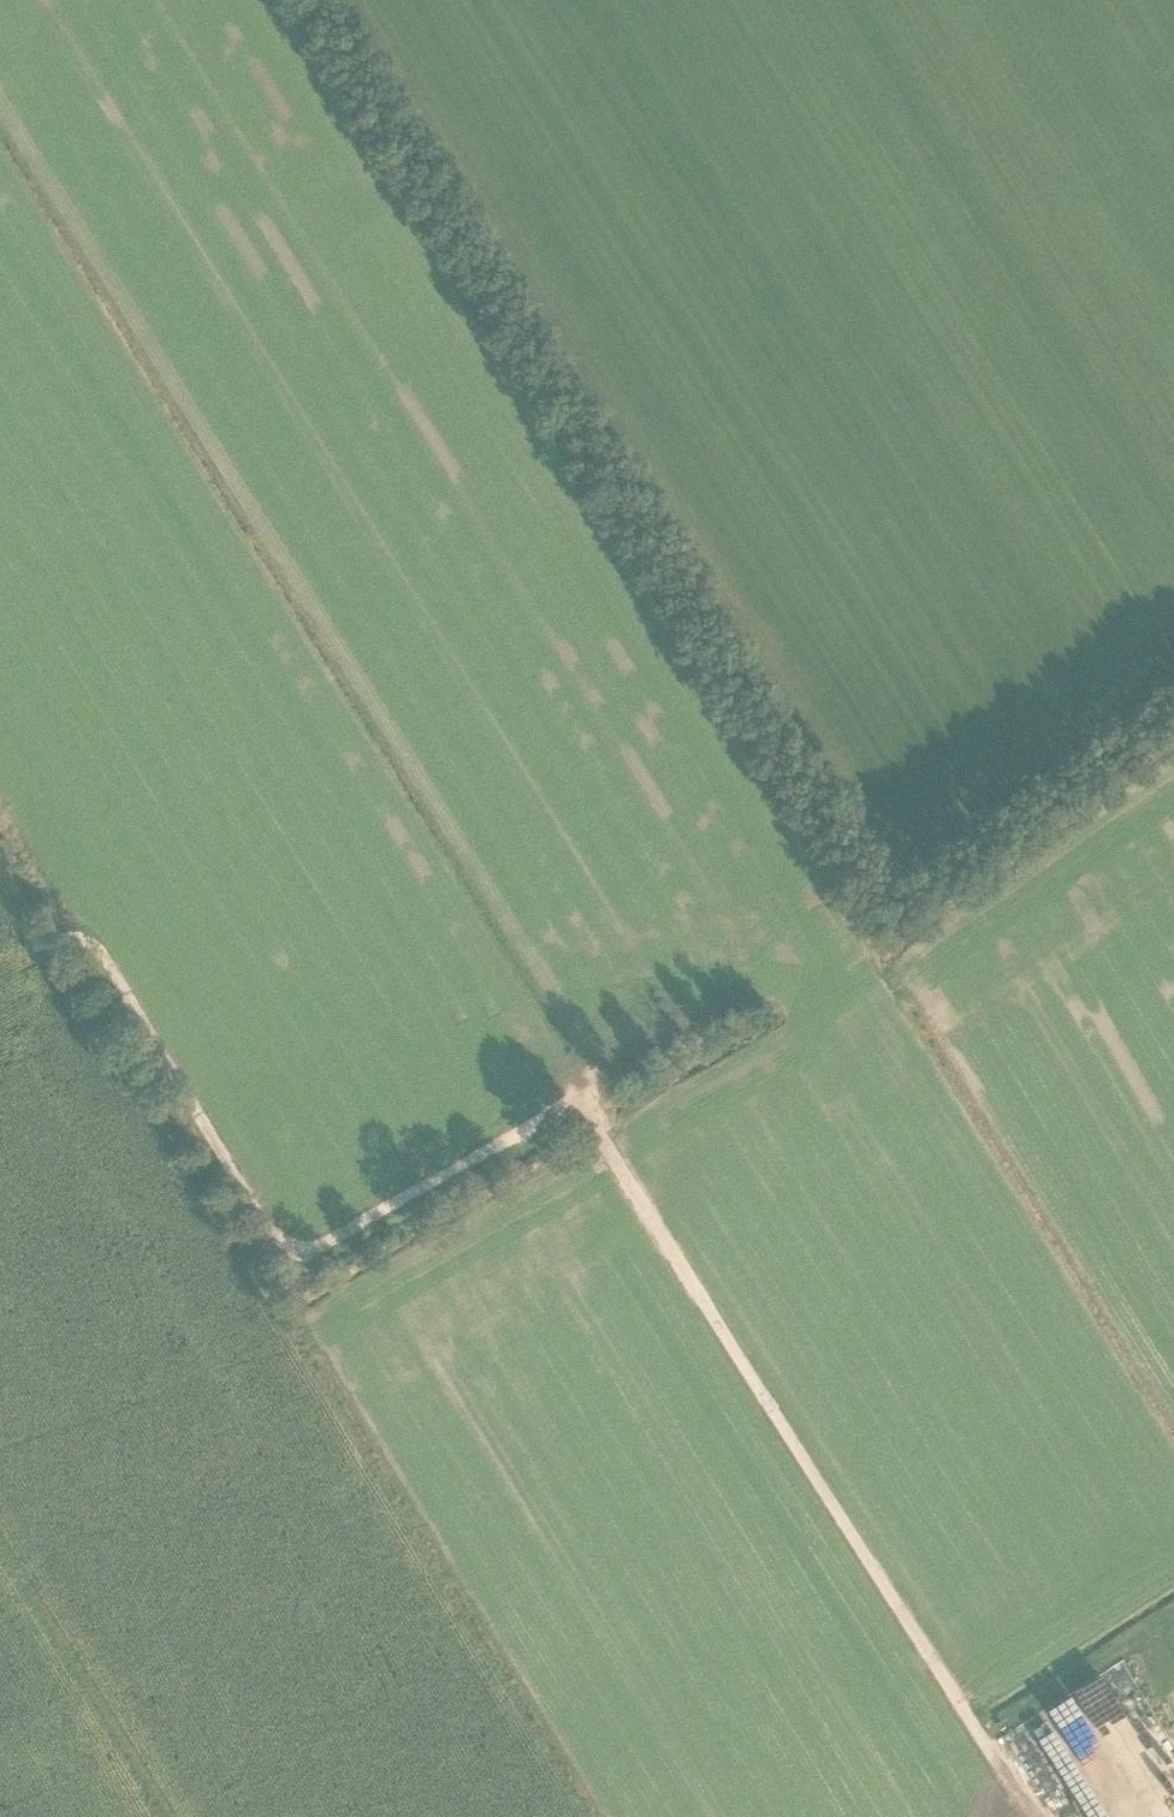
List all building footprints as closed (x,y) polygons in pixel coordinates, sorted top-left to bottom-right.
[(1173,1709),(1173,1692),(1160,1700),(1168,1713),(1173,1709)]
